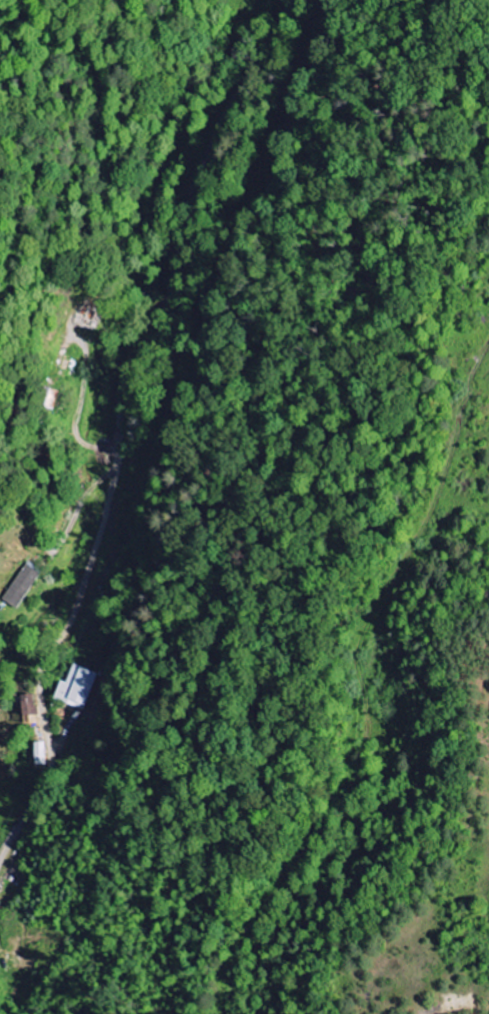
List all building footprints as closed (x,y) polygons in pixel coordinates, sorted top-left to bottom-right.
[(92,329),(99,304),(81,300),(74,325),(92,329)] [(16,609),(42,573),(28,562),(2,599),(16,609)] [(63,681),(56,699),(85,711),(99,674),(75,664),(68,683),(63,681)] [(24,716),(37,715),(35,694),(22,696),(24,716)] [(46,764),(45,744),(36,744),(37,764),(46,764)]
